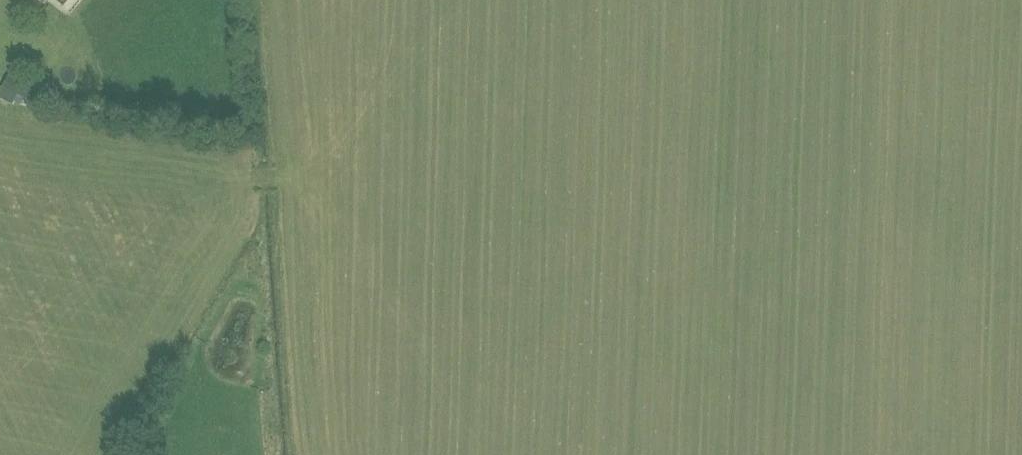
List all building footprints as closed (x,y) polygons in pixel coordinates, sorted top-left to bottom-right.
[(46,92),(10,73),(0,92),(0,96),(14,103),(16,99),(24,103),(25,101),(38,108),(46,92)]
